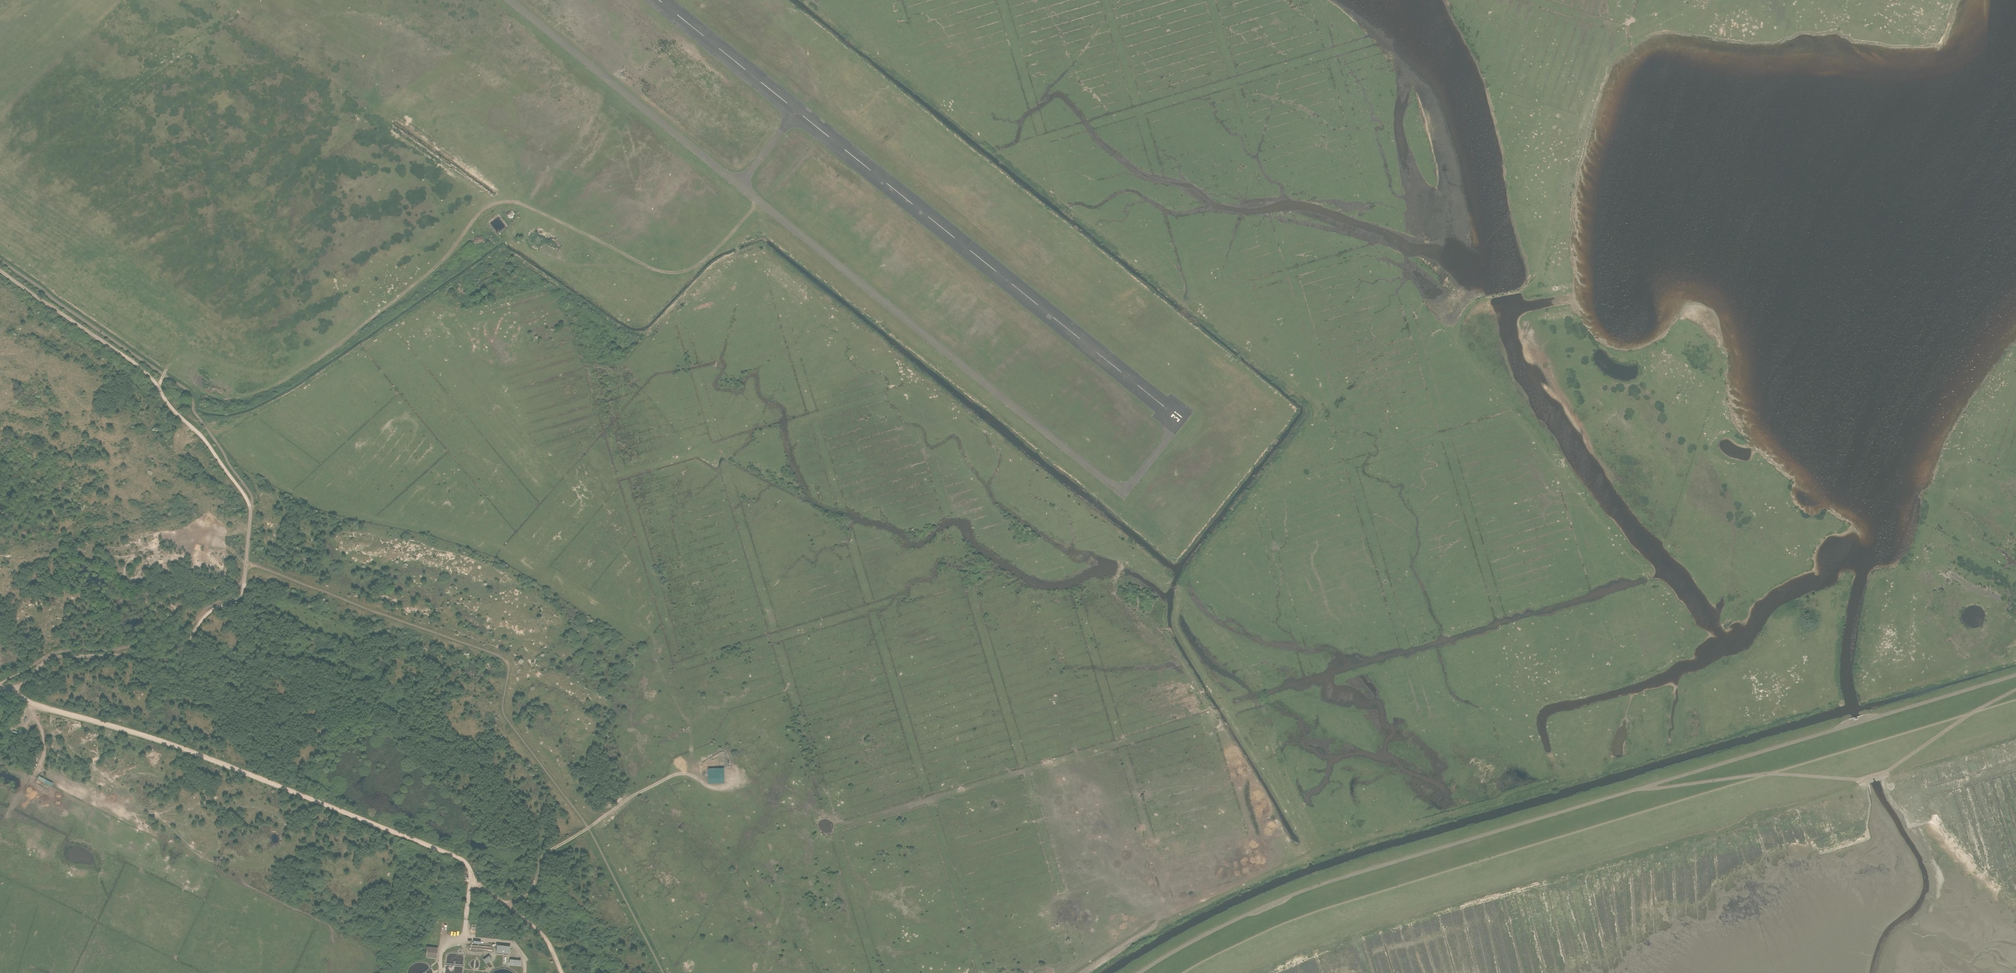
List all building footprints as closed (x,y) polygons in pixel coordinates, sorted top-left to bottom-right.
[(726,784),(726,766),(708,767),(709,785),(726,784)] [(51,786),(53,782),(39,775),(37,778),(51,786)] [(510,949),(496,948),(496,956),(509,957),(510,949)] [(437,950),(426,949),(425,960),(436,961),(437,950)]
